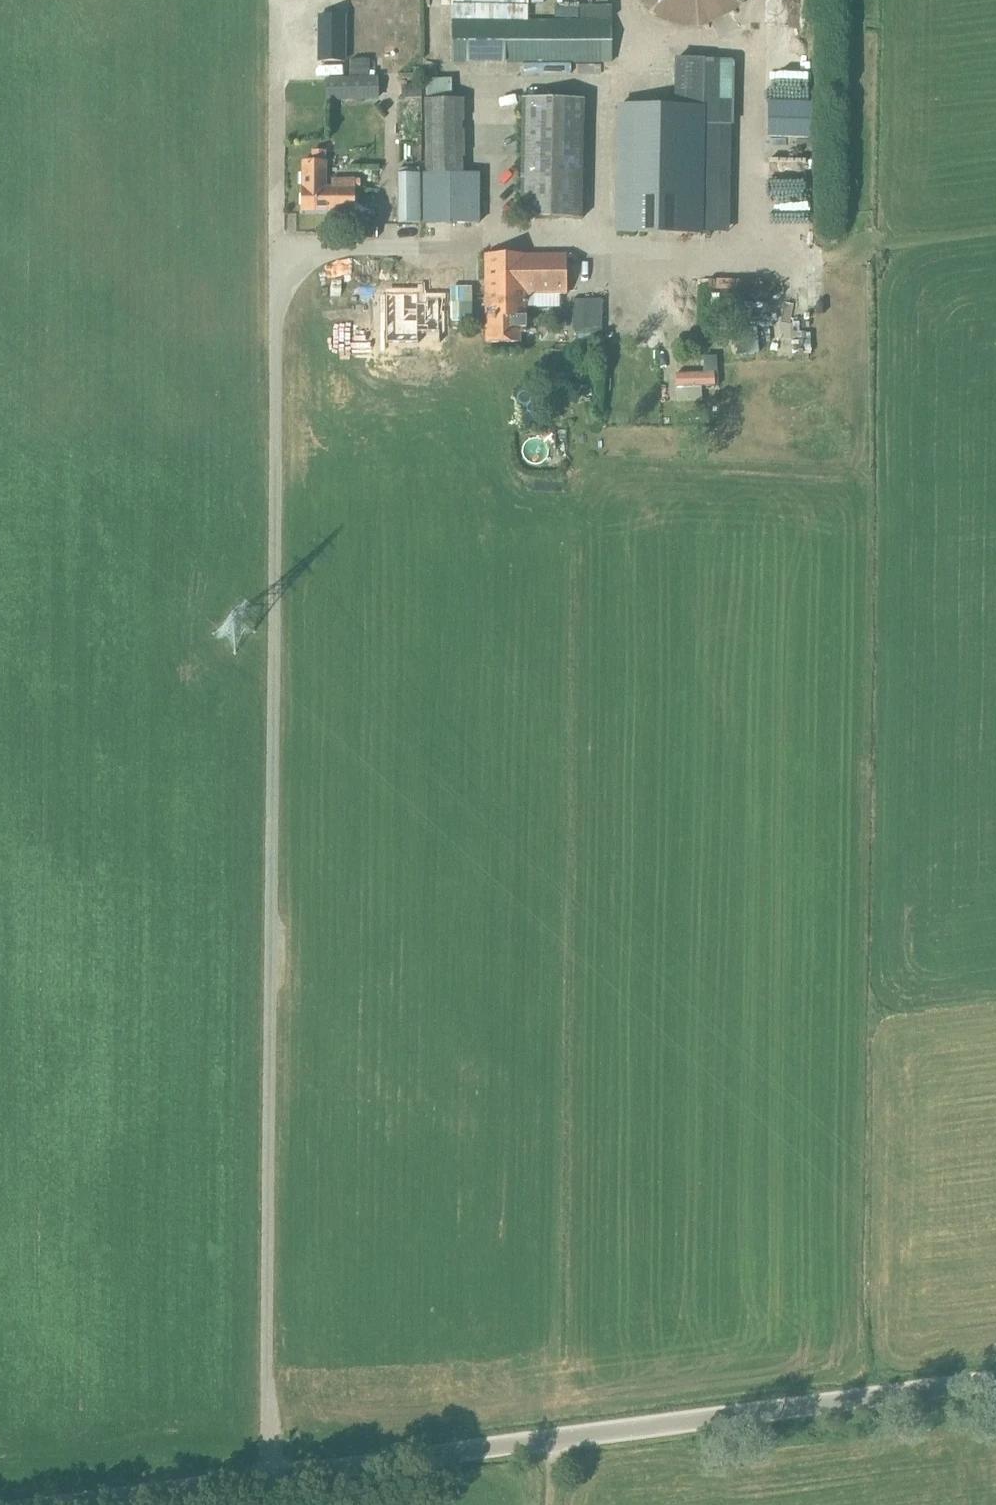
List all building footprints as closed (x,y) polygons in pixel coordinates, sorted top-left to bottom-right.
[(705,24),(717,20),(727,15),(737,7),(743,0),(642,0),(650,8),(659,16),(670,21),(682,24),(693,25),(705,24)] [(319,16),(319,61),(345,61),(345,16),(319,16)] [(456,60),(613,60),(613,19),(456,19),(456,60)] [(368,62),(349,63),(350,78),(368,78),(368,62)] [(675,110),(619,111),(618,231),(702,231),(730,231),(726,64),(703,64),(675,64),(675,110)] [(503,88),(527,87),(527,77),(503,78),(503,88)] [(325,80),(285,81),(285,101),(325,100),(377,99),(376,79),(325,80)] [(461,98),(425,99),(426,224),(478,223),(477,170),(462,170),(461,98)] [(524,106),(523,217),(581,217),(583,107),(583,100),(525,99),(524,106)] [(303,163),(303,187),(326,187),(326,150),(311,150),(311,163),(303,163)] [(399,222),(421,222),(420,172),(398,172),(399,222)] [(326,187),(303,187),(303,188),(302,212),(354,212),(354,180),(332,180),(332,187),(326,187)] [(486,254),(486,288),(486,319),(487,342),(520,342),(520,328),(526,328),(526,294),(567,294),(567,254),(526,254),(486,254)] [(471,288),(451,289),(452,319),(472,319),(471,288)] [(418,295),(386,295),(386,343),(419,343),(419,332),(439,332),(440,332),(440,300),(427,300),(427,304),(419,304),(418,300),(418,295)] [(769,327),(769,314),(742,315),(743,328),(769,327)] [(758,331),(737,333),(740,354),(760,352),(758,331)] [(715,372),(677,373),(677,387),(716,386),(715,372)]
